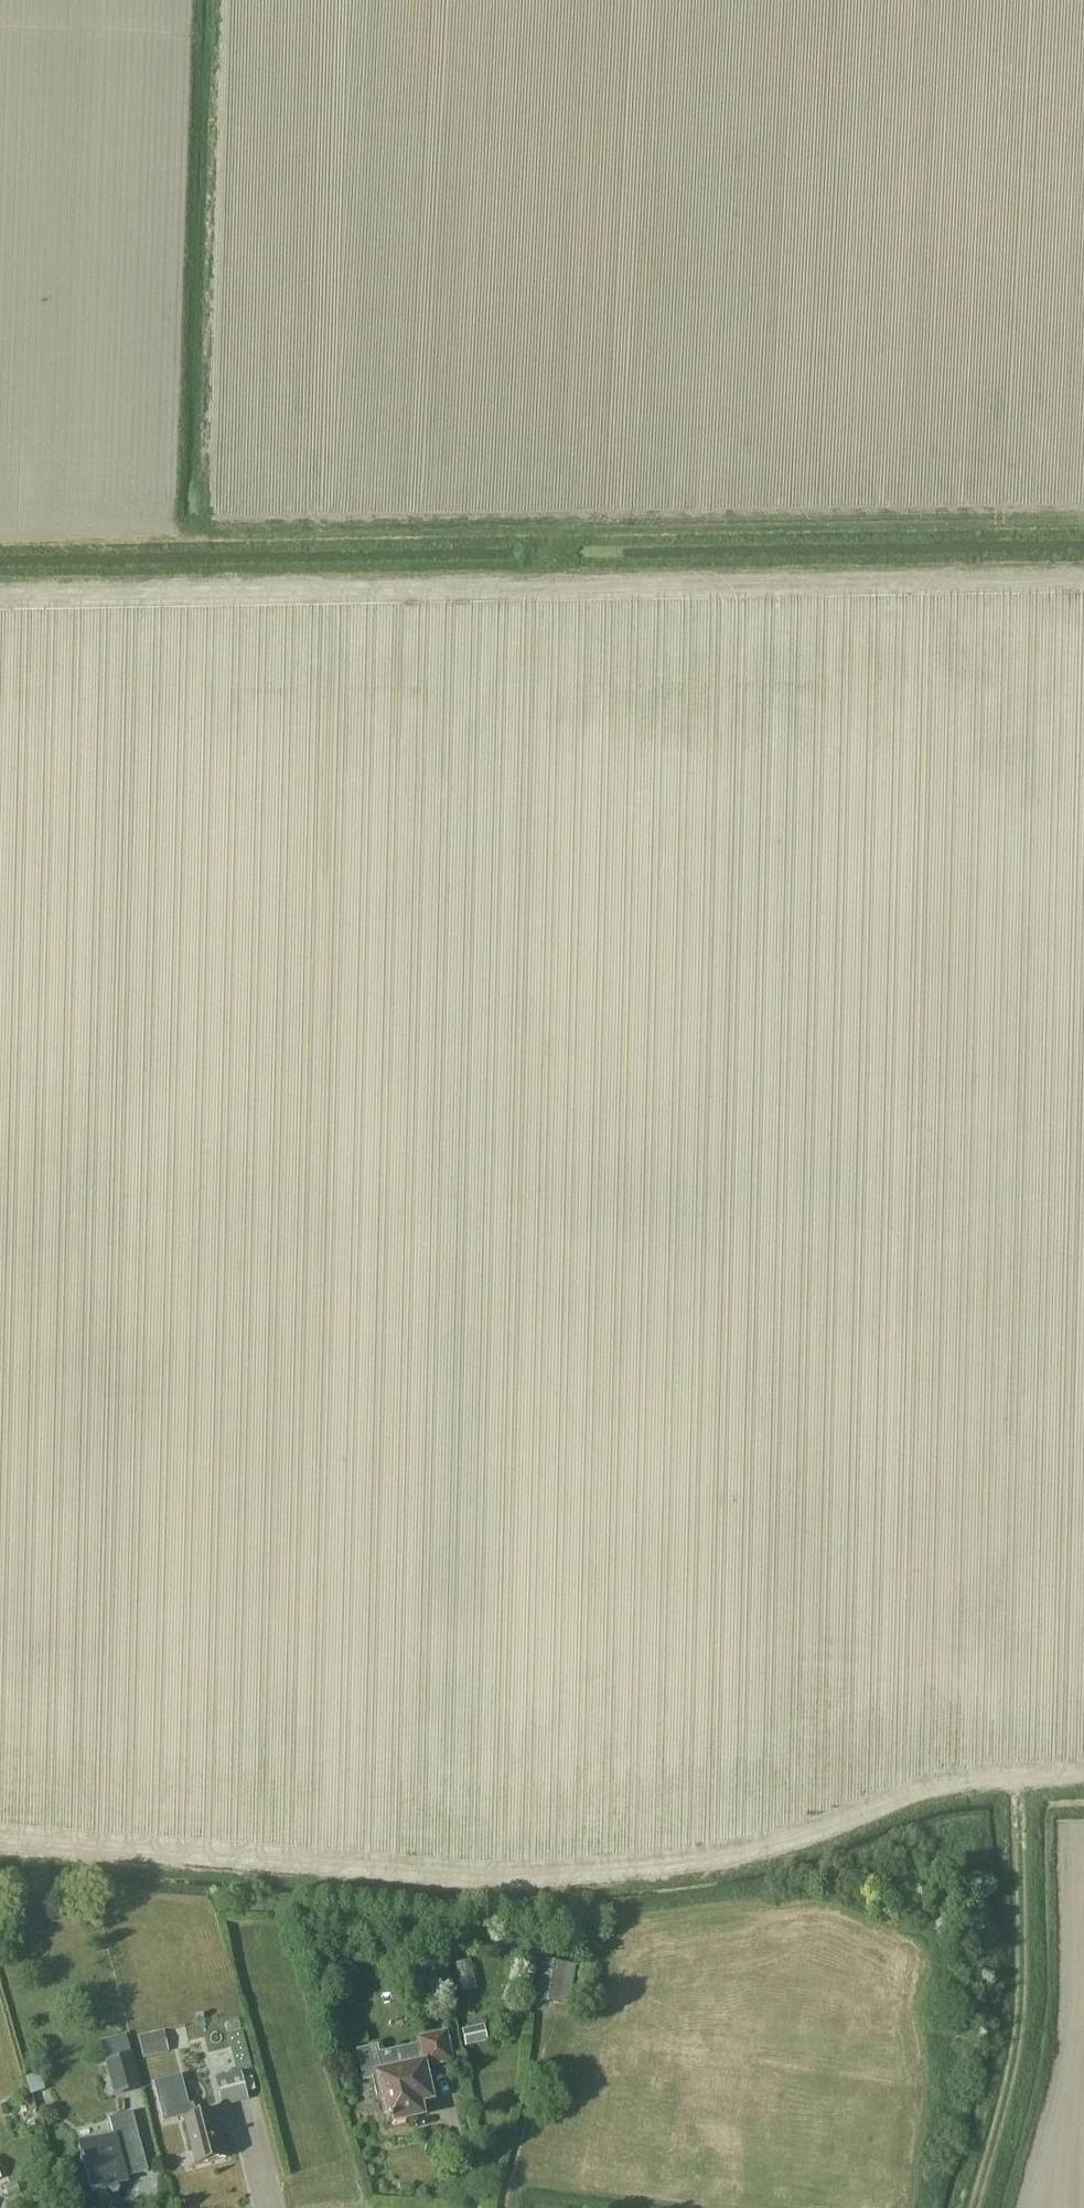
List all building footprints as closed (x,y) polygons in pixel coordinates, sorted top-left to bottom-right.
[(541,1959),(535,2001),(570,2006),(575,1964),(541,1959)] [(429,2027),(427,2014),(417,2015),(420,2029),(429,2027)] [(461,2030),(465,2047),(487,2043),(484,2026),(461,2030)] [(143,2058),(168,2052),(163,2032),(138,2038),(143,2058)] [(99,2041),(113,2095),(140,2088),(126,2034),(99,2041)] [(388,2123),(411,2118),(425,2114),(422,2101),(429,2100),(422,2068),(451,2062),(445,2034),(419,2040),(421,2045),(378,2055),(377,2047),(357,2052),(363,2081),(372,2079),(376,2098),(382,2096),(388,2123)] [(240,2071),(213,2078),(221,2107),(248,2100),(240,2071)] [(214,2111),(196,2115),(193,2104),(188,2105),(180,2075),(152,2083),(163,2123),(183,2119),(195,2166),(226,2158),(214,2111)] [(148,2172),(132,2113),(109,2119),(114,2138),(78,2147),(82,2159),(80,2160),(81,2165),(83,2165),(91,2193),(127,2183),(126,2177),(148,2172)]
